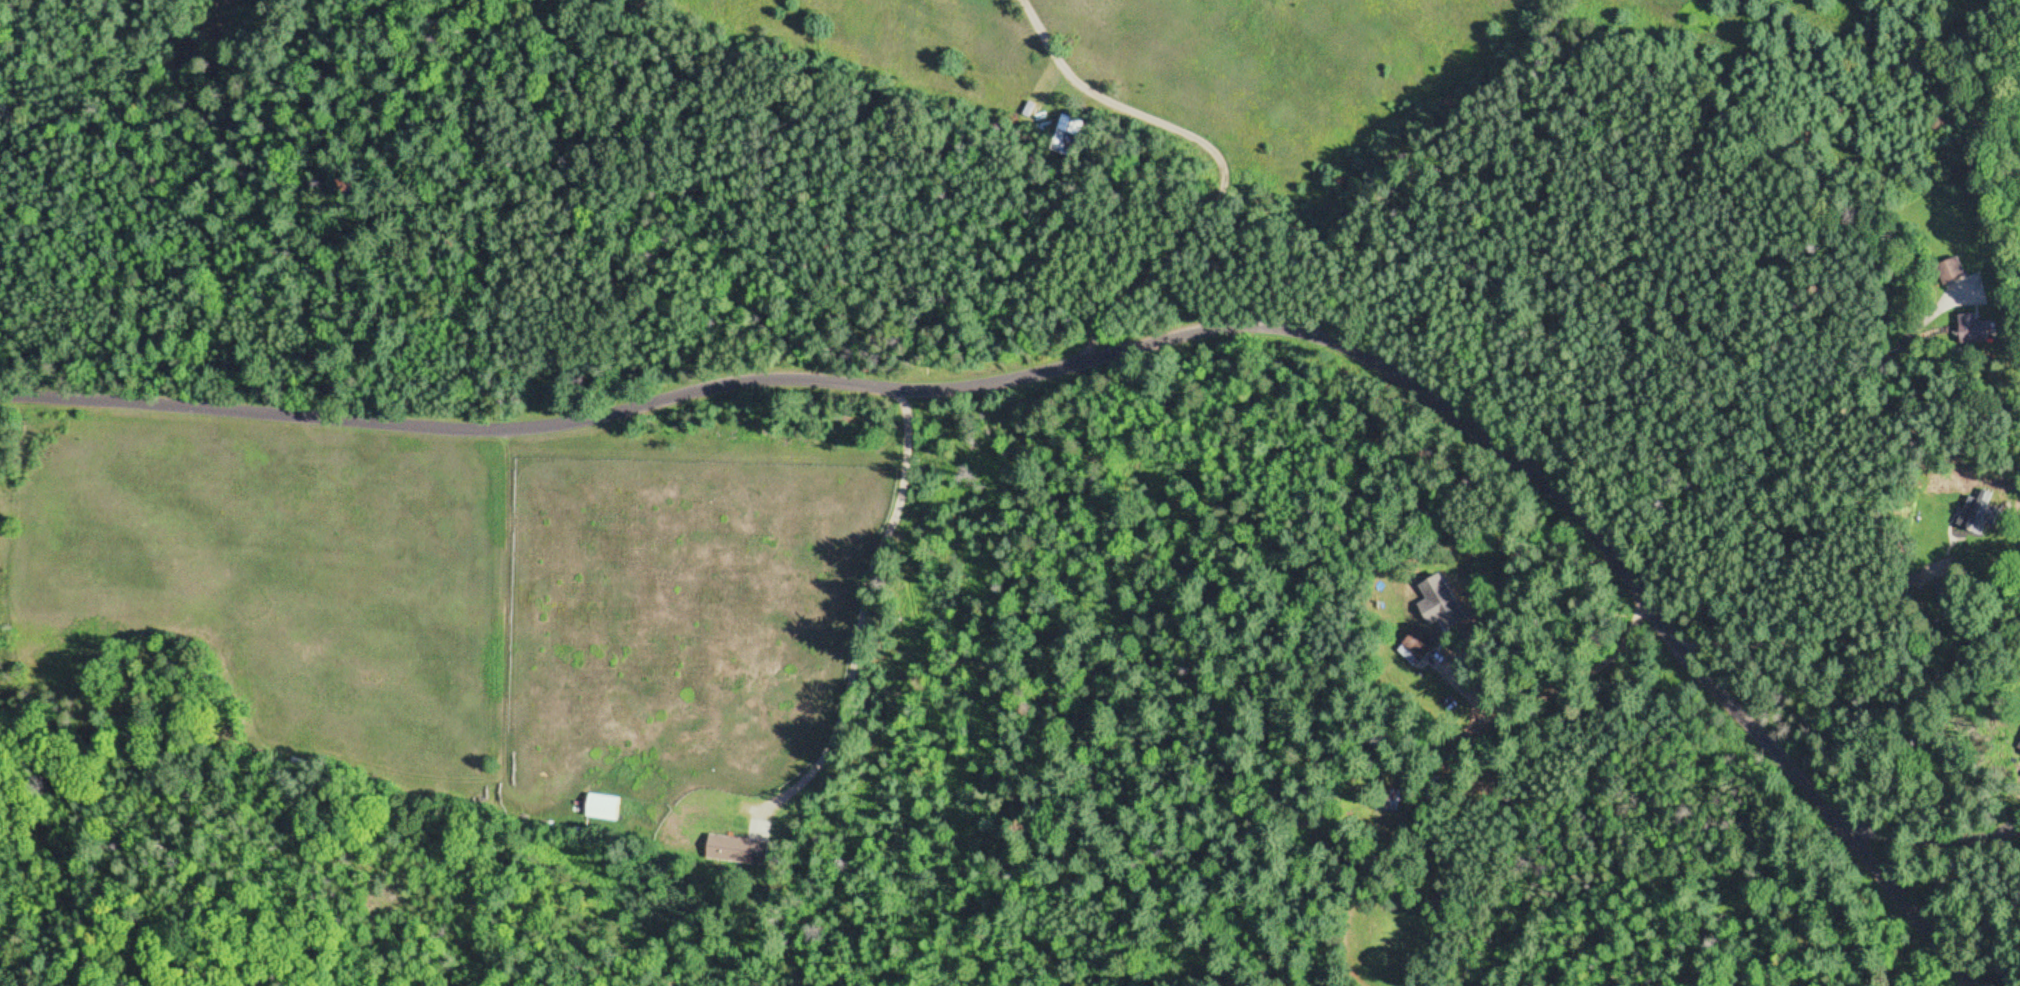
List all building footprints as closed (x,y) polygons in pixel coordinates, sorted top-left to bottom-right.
[(1051,152),(1073,158),(1084,122),(1062,115),(1051,152)] [(1967,277),(1959,258),(1936,268),(1945,288),(1967,277)] [(1962,345),(1997,344),(1996,324),(1980,324),(1980,316),(1961,316),(1962,345)] [(1997,512),(1977,501),(1962,526),(1981,538),(1997,512)] [(1421,585),(1435,616),(1460,605),(1446,574),(1421,585)] [(1423,662),(1413,641),(1399,648),(1409,669),(1423,662)] [(585,820),(615,823),(617,799),(587,796),(585,820)] [(762,844),(707,837),(704,863),(759,869),(762,844)]
